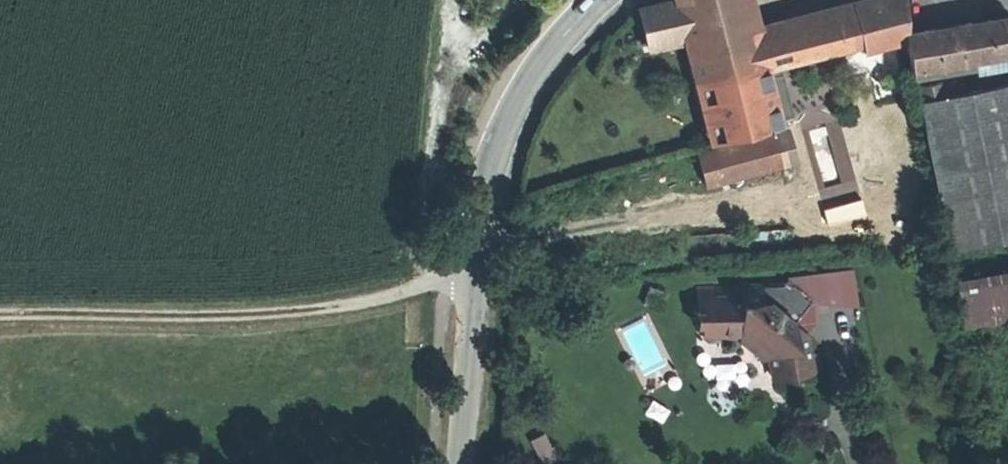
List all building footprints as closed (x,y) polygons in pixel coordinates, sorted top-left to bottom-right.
[(636,5),(637,11),(678,0),(641,0),(636,5)] [(646,45),(687,36),(678,0),(637,11),(646,45)] [(687,36),(725,26),(722,14),(746,7),(744,0),(678,0),(687,36)] [(903,0),(885,0),(883,7),(856,14),(862,45),(864,51),(905,39),(904,32),(906,31),(903,0)] [(722,14),(725,26),(749,20),(746,7),(722,14)] [(856,14),(757,39),(766,69),(843,49),(861,45),(862,45),(856,14)] [(906,31),(904,32),(905,39),(911,71),(967,62),(968,67),(975,66),(975,69),(1007,63),(1007,15),(1007,14),(981,19),(918,30),(906,31)] [(687,36),(713,142),(716,141),(781,125),(766,69),(757,39),(754,39),(751,29),(749,20),(725,26),(687,36)] [(843,49),(848,73),(867,68),(861,45),(843,49)] [(915,86),(917,99),(946,93),(943,80),(915,86)] [(1007,237),(1007,83),(922,100),(951,248),(1007,237)] [(822,120),(788,129),(797,162),(831,154),(822,120)] [(797,162),(788,129),(696,152),(705,186),(797,162)] [(850,272),(787,280),(811,301),(855,304),(850,272)] [(965,322),(1007,314),(1007,276),(959,285),(965,322)] [(701,301),(701,326),(702,334),(724,335),(724,338),(739,338),(752,349),(764,359),(767,355),(775,361),(770,366),(773,379),(812,371),(804,334),(791,324),(811,301),(787,280),(781,286),(740,286),(741,300),(731,301),(701,301)] [(696,326),(701,326),(701,301),(731,301),(731,286),(696,287),(696,326)] [(586,309),(588,309),(596,308),(600,308),(599,293),(584,294),(586,309)] [(791,324),(804,334),(815,323),(811,301),(791,324)]
